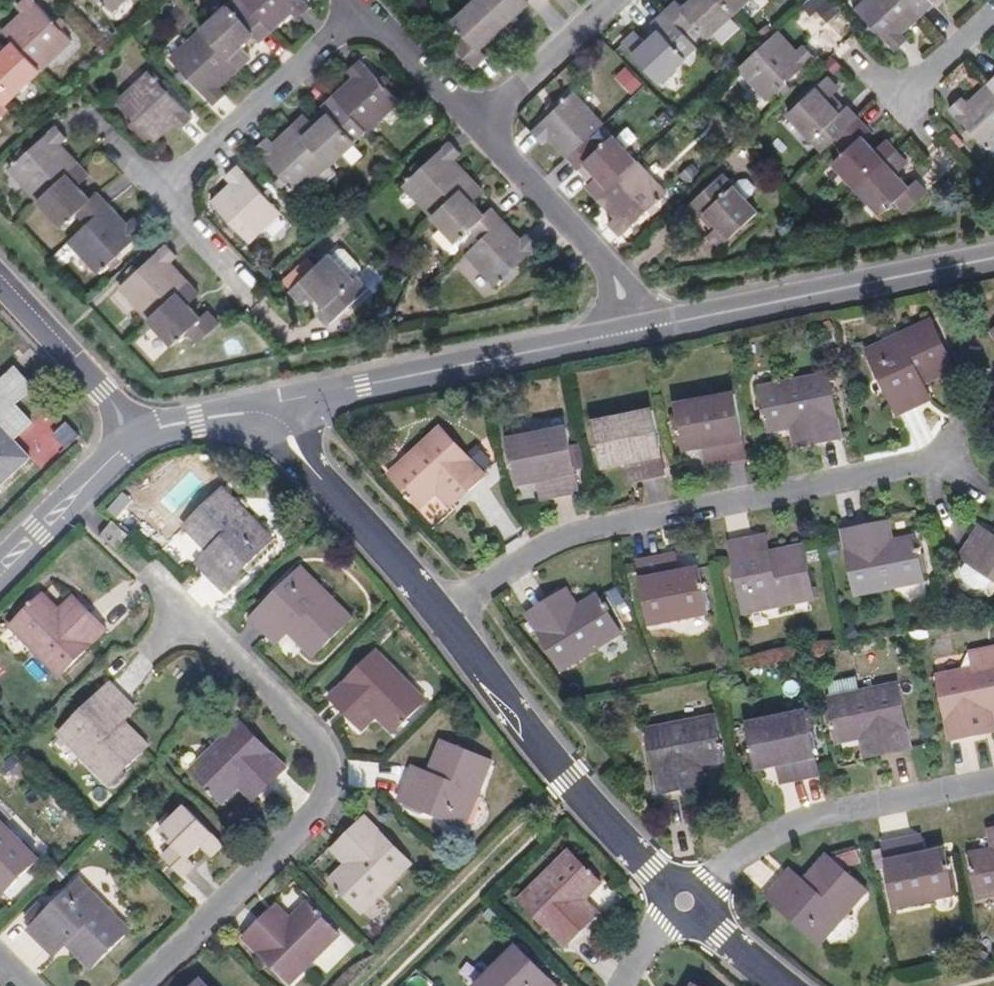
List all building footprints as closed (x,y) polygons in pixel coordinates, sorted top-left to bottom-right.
[(73,41),(34,0),(25,0),(18,7),(24,13),(5,32),(15,43),(41,71),(73,41)] [(114,11),(126,0),(104,0),(114,11)] [(304,0),(246,0),(254,8),(272,28),(292,10),(299,17),(310,7),(304,0)] [(480,0),(477,0),(453,22),(466,37),(454,48),(472,68),(485,56),(479,48),(493,36),(503,46),(514,36),(505,26),(480,0)] [(505,26),(529,3),(535,10),(547,0),(480,0),(505,26)] [(734,13),(722,0),(689,0),(682,7),(675,1),(664,12),(683,32),(694,22),(709,37),(734,13)] [(748,0),(722,0),(734,13),(748,0)] [(921,16),(906,0),(866,0),(858,8),(897,51),(909,40),(903,33),(921,16)] [(921,16),(935,4),(932,0),(906,0),(921,16)] [(259,40),(272,28),(254,8),(242,19),(229,5),(203,29),(239,67),(250,56),(240,44),(253,32),(259,40)] [(682,52),(692,42),(683,32),(664,12),(651,23),(657,30),(645,41),(635,30),(622,42),(659,81),(686,57),(682,52)] [(239,67),(203,29),(171,58),(214,105),(227,93),(219,85),(239,67)] [(767,102),(813,59),(803,47),(795,54),(776,34),(737,70),(767,102)] [(41,71),(15,43),(0,57),(0,101),(4,105),(41,71)] [(368,131),(400,102),(361,60),(348,72),(355,80),(336,97),(364,127),(368,131)] [(631,67),(618,73),(627,94),(641,88),(631,67)] [(191,117),(149,71),(118,100),(153,138),(172,121),(179,128),(191,117)] [(837,138),(858,119),(845,106),(837,113),(825,99),(836,89),(826,77),(787,114),(811,139),(815,136),(826,148),(837,138)] [(993,142),(993,93),(987,86),(968,103),(960,95),(948,106),(987,148),(993,142)] [(588,138),(602,125),(572,93),(530,133),(541,145),(549,138),(567,157),(588,138)] [(331,166),(356,143),(352,139),(364,127),(336,97),(324,108),(330,116),(318,127),(308,116),(295,128),(331,166)] [(856,189),(896,152),(884,139),(873,150),(862,138),(869,131),(858,119),(837,138),(846,148),(832,162),(856,189)] [(38,201),(78,164),(60,145),(67,138),(55,125),(8,169),(38,201)] [(356,143),(368,131),(364,127),(352,139),(356,143)] [(331,166),(295,128),(277,145),(269,137),(257,149),(300,195),(318,178),(324,185),(338,172),(331,166)] [(598,197),(636,162),(612,136),(599,149),(588,138),(567,157),(578,170),(586,162),(598,175),(587,185),(598,197)] [(433,216),(472,180),(453,160),(461,153),(449,141),(403,184),(433,216)] [(928,194),(915,181),(908,188),(897,175),(908,165),(896,152),(856,189),(881,216),(896,201),(907,213),(928,194)] [(666,193),(636,162),(598,197),(616,217),(608,224),(619,237),(666,193)] [(91,201),(78,186),(89,176),(78,164),(38,201),(62,227),(77,213),(88,225),(109,206),(98,194),(91,201)] [(250,241),(282,211),(239,165),(227,176),(233,184),(214,202),(250,241)] [(719,249),(759,211),(750,201),(754,197),(758,186),(752,179),(740,181),(736,185),(733,185),(730,188),(719,177),(688,206),(700,219),(707,213),(719,226),(708,237),(719,249)] [(480,241),(502,221),(491,209),(484,217),(471,203),(483,192),(472,180),(433,216),(456,242),(470,230),(480,241)] [(99,273),(145,231),(134,218),(127,225),(109,206),(88,225),(70,242),(99,273)] [(495,285),(537,247),(526,235),(520,240),(502,221),(480,241),(466,253),(495,285)] [(149,319),(188,283),(171,264),(178,257),(167,245),(120,289),(149,319)] [(338,251),(333,256),(351,276),(360,268),(344,251),(338,251)] [(333,256),(331,254),(291,290),(303,303),(314,293),(326,306),(319,313),(331,326),(352,306),(370,290),(358,278),(355,281),(351,276),(335,259),(333,256)] [(200,319),(189,306),(200,295),(188,283),(149,319),(174,347),(189,333),(200,345),(220,326),(207,312),(200,319)] [(957,370),(934,320),(870,349),(899,414),(923,403),(917,389),(927,384),(957,370)] [(137,343),(152,361),(169,346),(154,329),(137,343)] [(13,404),(32,387),(14,367),(0,381),(0,486),(30,458),(12,439),(31,422),(13,404)] [(840,438),(828,374),(759,388),(767,433),(799,426),(803,446),(840,438)] [(934,398),(927,384),(917,389),(923,403),(934,398)] [(747,459),(735,395),(697,402),(699,414),(677,418),(684,453),(706,449),(715,447),(719,464),(747,459)] [(699,414),(697,402),(675,406),(677,418),(699,414)] [(664,475),(652,411),(614,418),(617,431),(595,435),(602,469),(625,464),(634,463),(638,481),(664,475)] [(617,431),(614,418),(592,422),(595,435),(617,431)] [(65,448),(78,435),(65,422),(53,434),(65,448)] [(803,446),(799,426),(790,428),(793,447),(803,446)] [(486,476),(440,427),(389,475),(420,510),(438,493),(445,487),(458,501),(486,476)] [(580,492),(568,427),(530,435),(532,447),(511,451),(517,487),(538,482),(549,481),(552,498),(580,492)] [(532,447),(530,435),(509,439),(511,451),(532,447)] [(719,464),(715,447),(706,449),(709,466),(719,464)] [(638,481),(634,463),(625,464),(628,483),(638,481)] [(552,498),(549,481),(538,482),(542,499),(552,498)] [(458,501),(445,487),(438,493),(451,508),(458,501)] [(273,540),(222,488),(183,527),(206,550),(215,558),(202,571),(222,591),(273,540)] [(435,529),(451,511),(435,497),(420,515),(435,529)] [(117,551),(129,536),(113,522),(101,537),(117,551)] [(896,544),(892,524),(882,526),(886,546),(896,544)] [(926,584),(917,540),(886,546),(882,526),(844,533),(857,597),(926,584)] [(993,545),(993,534),(983,528),(978,536),(993,547),(993,545)] [(993,547),(978,536),(962,560),(970,565),(964,574),(966,581),(968,585),(974,589),(979,592),(989,592),(993,585),(993,545),(993,547)] [(773,554),(770,538),(759,540),(762,557),(773,554)] [(816,601),(805,549),(762,557),(759,540),(731,545),(745,615),(816,601)] [(202,571),(215,558),(206,550),(194,562),(202,571)] [(681,573),(677,555),(667,557),(671,575),(681,573)] [(708,605),(701,570),(681,573),(671,575),(667,557),(639,563),(652,627),(689,620),(687,609),(708,605)] [(352,618),(301,567),(250,618),(269,637),(281,626),(289,633),(313,658),(352,618)] [(577,608),(567,590),(558,595),(568,613),(577,608)] [(60,677),(108,631),(82,604),(66,618),(59,610),(43,594),(10,627),(60,677)] [(620,636),(597,597),(577,608),(568,613),(558,595),(526,614),(558,671),(620,636)] [(66,618),(82,604),(74,596),(59,610),(66,618)] [(711,616),(708,605),(687,609),(689,620),(711,616)] [(277,646),(289,633),(281,626),(269,637),(277,646)] [(969,653),(973,669),(936,677),(949,741),(986,734),(983,714),(993,712),(993,647),(969,653)] [(426,700),(377,650),(329,697),(356,724),(370,710),(378,718),(393,733),(426,700)] [(826,663),(824,653),(812,655),(814,665),(826,663)] [(911,750),(897,685),(857,693),(854,680),(825,685),(838,744),(859,740),(870,737),(875,757),(911,750)] [(148,748),(124,722),(116,714),(128,702),(110,684),(59,734),(109,786),(148,748)] [(124,722),(135,710),(128,702),(116,714),(124,722)] [(364,732),(378,718),(370,710),(356,724),(364,732)] [(819,775),(805,711),(767,718),(770,729),(748,733),(755,768),(776,763),(786,761),(790,781),(819,775)] [(721,758),(713,712),(643,726),(656,793),(693,786),(689,765),(700,762),(721,758)] [(993,712),(983,714),(986,734),(993,733),(993,717),(993,712)] [(770,729),(767,718),(746,722),(748,733),(770,729)] [(257,770),(274,755),(242,722),(192,770),(239,819),(264,794),(250,778),(257,770)] [(875,757),(870,737),(859,740),(863,760),(875,757)] [(465,827),(493,759),(442,739),(429,771),(424,781),(409,775),(398,799),(465,827)] [(790,781),(786,761),(776,763),(779,783),(790,781)] [(704,784),(700,762),(689,765),(693,786),(704,784)] [(424,781),(429,771),(413,764),(409,775),(424,781)] [(272,786),(257,770),(250,778),(264,794),(272,786)] [(189,857),(203,845),(213,856),(224,845),(187,807),(160,832),(175,847),(163,857),(183,877),(196,865),(189,857)] [(361,914),(411,864),(364,816),(338,842),(352,856),(344,863),(327,880),(361,914)] [(39,861),(0,821),(0,886),(6,893),(39,861)] [(924,856),(920,837),(911,839),(915,858),(924,856)] [(954,886),(947,851),(915,858),(911,839),(884,844),(898,909),(934,902),(932,891),(954,886)] [(352,856),(338,842),(330,849),(344,863),(352,856)] [(593,919),(578,904),(586,896),(602,881),(569,849),(519,899),(566,946),(593,919)] [(971,855),(979,899),(993,896),(993,850),(971,855)] [(816,949),(863,896),(823,859),(800,885),(793,893),(780,881),(762,902),(816,949)] [(793,893),(800,885),(787,873),(780,881),(793,893)] [(128,930),(78,878),(26,928),(45,947),(57,935),(65,943),(89,968),(128,930)] [(290,983),(340,934),(293,886),(267,912),(281,926),(273,934),(257,950),(290,983)] [(956,898),(954,886),(932,891),(934,902),(956,898)] [(601,911),(586,896),(578,904),(593,919),(601,911)] [(281,926),(267,912),(259,919),(273,934),(281,926)] [(52,955),(65,943),(57,935),(45,947),(52,955)] [(516,945),(490,972),(498,979),(491,985),(557,985),(516,945)] [(498,979),(490,972),(475,985),(491,985),(498,979)]
